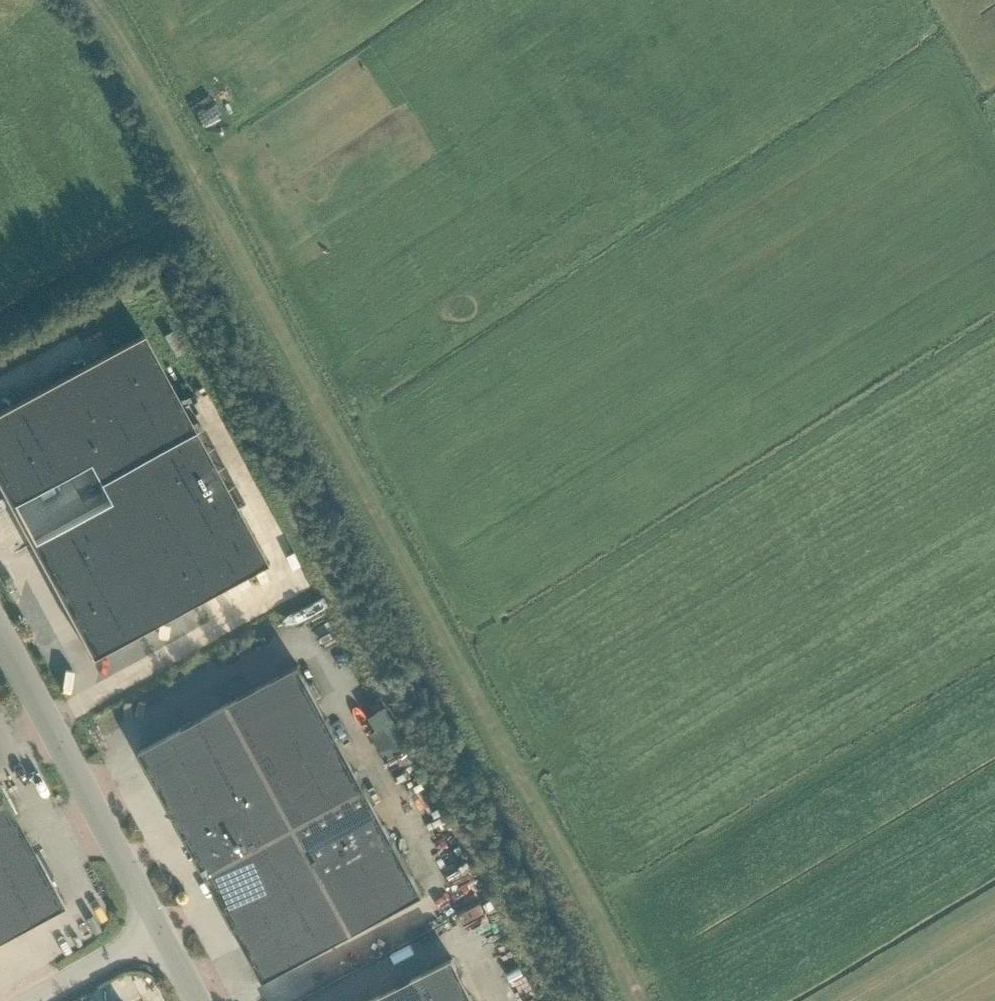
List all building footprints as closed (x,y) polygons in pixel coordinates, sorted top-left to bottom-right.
[(144,335),(0,412),(0,479),(13,504),(89,463),(110,501),(34,542),(93,652),(90,654),(92,658),(267,564),(144,335)] [(299,664),(140,750),(264,980),(423,894),(299,664)] [(386,753),(411,739),(389,700),(371,710),(378,724),(372,727),(386,753)] [(0,787),(0,939),(64,905),(0,787)] [(366,1000),(475,1000),(453,957),(366,1000)]
